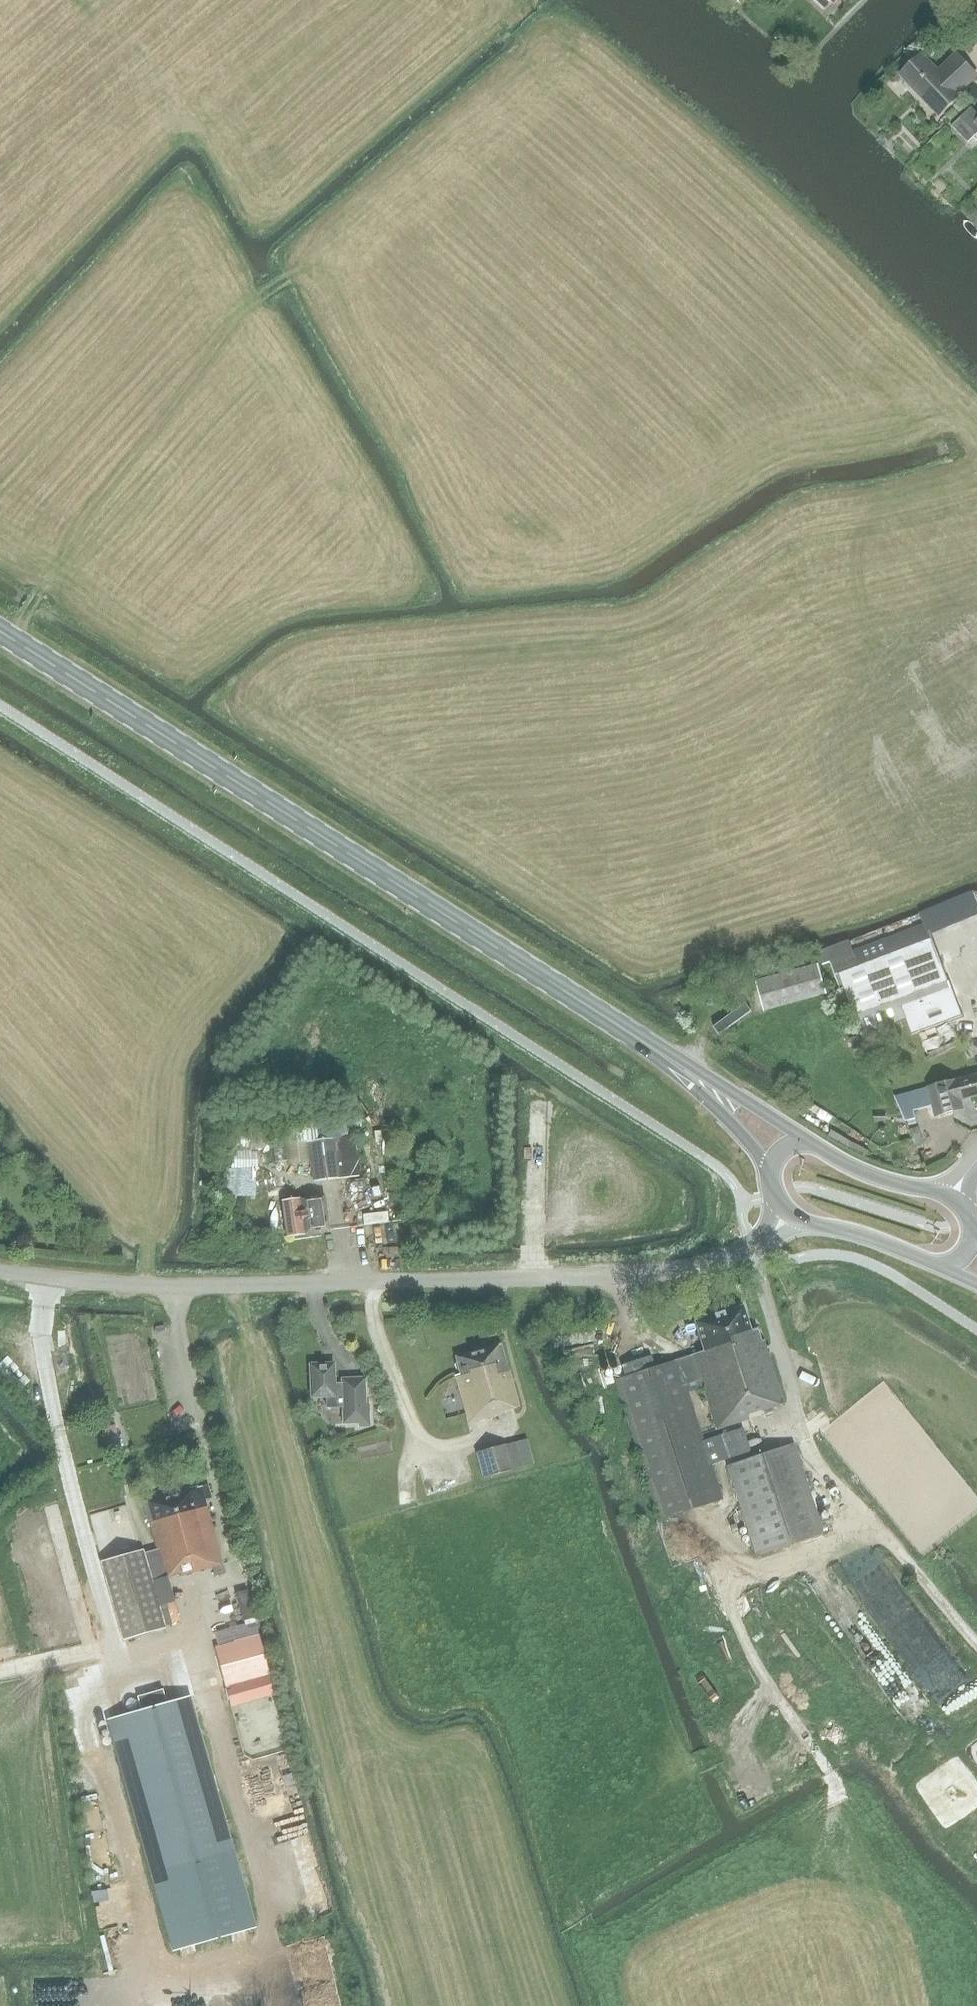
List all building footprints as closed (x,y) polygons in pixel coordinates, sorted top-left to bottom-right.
[(958,93),(976,75),(956,54),(938,72),(922,55),(901,75),(939,115),(960,95),(958,93)] [(971,107),(952,126),(968,143),(976,134),(976,113),(971,107)] [(937,952),(932,954),(921,926),(829,961),(839,989),(843,987),(860,1034),(880,1027),(886,1042),(893,1040),(886,1024),(954,999),(941,964),(937,952)] [(763,1010),(826,994),(818,965),(755,981),(763,1010)] [(863,1045),(859,1035),(849,1039),(853,1048),(863,1045)] [(976,1095),(976,1075),(955,1080),(956,1081),(945,1084),(945,1083),(928,1088),(895,1097),(903,1114),(933,1105),(936,1116),(963,1108),(961,1100),(976,1095)] [(335,1137),(334,1127),(307,1131),(307,1135),(296,1136),(300,1165),(310,1164),(312,1181),(360,1175),(354,1134),(335,1137)] [(912,1139),(921,1136),(918,1127),(909,1130),(912,1139)] [(232,1153),(251,1153),(251,1131),(232,1131),(232,1153)] [(328,1231),(324,1201),(324,1195),(281,1201),(283,1213),(286,1237),(328,1231)] [(691,1355),(676,1360),(615,1379),(660,1519),(721,1499),(684,1385),(699,1380),(715,1429),(764,1414),(763,1410),(783,1404),(762,1340),(759,1341),(755,1328),(749,1330),(741,1306),(693,1322),(703,1351),(691,1355)] [(502,1411),(517,1406),(500,1344),(454,1356),(459,1374),(454,1375),(468,1423),(503,1413),(502,1411)] [(341,1378),(341,1383),(333,1384),(333,1363),(308,1364),(309,1397),(325,1397),(325,1407),(341,1406),(342,1423),(358,1423),(358,1426),(371,1426),(370,1404),(366,1404),(365,1377),(341,1378)] [(728,1455),(722,1435),(705,1440),(712,1461),(728,1455)] [(516,1441),(504,1445),(504,1444),(476,1452),(483,1478),(511,1470),(511,1469),(523,1466),(516,1441)] [(755,1555),(822,1533),(793,1444),(726,1466),(755,1555)] [(211,1497),(207,1484),(143,1502),(156,1549),(143,1553),(141,1549),(101,1560),(123,1640),(163,1628),(160,1616),(170,1613),(164,1591),(154,1594),(150,1580),(179,1572),(180,1575),(212,1566),(215,1575),(225,1573),(222,1563),(204,1499),(211,1497)] [(253,1618),(246,1590),(234,1593),(242,1621),(243,1621),(253,1618)] [(258,1634),(253,1618),(243,1621),(244,1625),(215,1634),(218,1645),(250,1636),(258,1634)] [(213,1647),(224,1687),(269,1674),(258,1634),(250,1636),(213,1647)] [(140,1710),(108,1719),(173,1950),(250,1928),(185,1697),(166,1703),(162,1689),(136,1696),(140,1710)]
